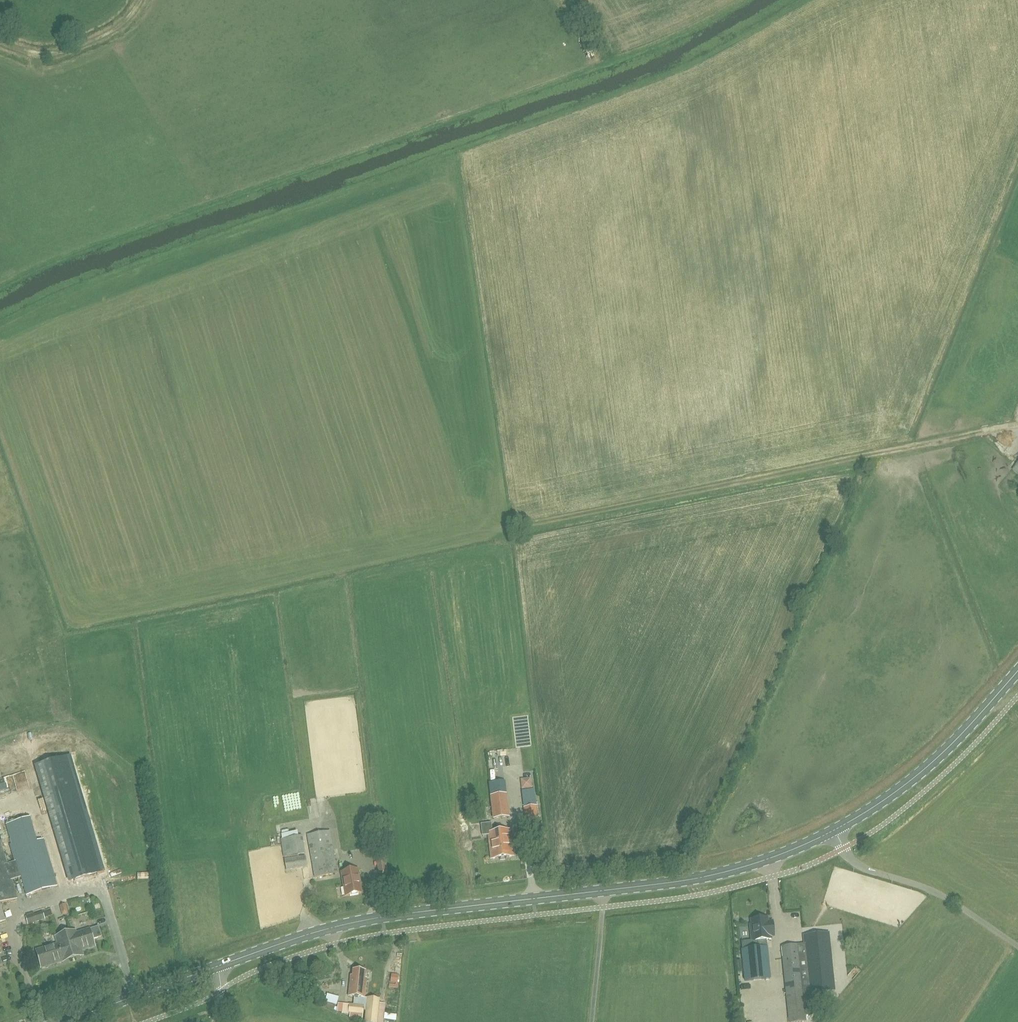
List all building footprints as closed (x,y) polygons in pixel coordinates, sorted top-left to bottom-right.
[(507,784),(492,784),(493,793),(508,793),(507,784)] [(0,788),(0,808),(20,806),(20,807),(30,806),(30,803),(22,804),(20,786),(0,788)] [(515,789),(509,790),(511,800),(517,799),(515,789)] [(524,807),(525,807),(535,806),(537,806),(534,789),(521,791),(524,807)] [(508,817),(506,794),(491,796),(494,818),(508,817)] [(526,826),(539,825),(537,806),(524,807),(526,826)] [(273,830),(272,816),(259,816),(260,831),(273,830)] [(4,920),(0,907),(2,906),(1,903),(17,898),(11,879),(20,877),(25,896),(56,887),(43,839),(35,841),(29,818),(5,825),(11,844),(9,845),(13,861),(6,863),(0,840),(0,922),(4,920)] [(488,834),(490,851),(499,850),(498,841),(502,840),(501,831),(492,832),(491,823),(481,824),(482,835),(488,834)] [(499,850),(490,851),(491,859),(498,858),(500,860),(505,859),(506,857),(513,856),(510,829),(501,831),(502,840),(498,841),(499,850)] [(538,843),(543,842),(548,842),(547,829),(536,830),(538,843)] [(330,831),(307,835),(315,877),(337,873),(330,831)] [(283,858),(305,855),(303,837),(281,839),(283,858)] [(286,870),(307,867),(305,855),(284,859),(286,870)] [(386,872),(384,857),(377,858),(379,873),(386,872)] [(357,869),(342,872),(346,896),(361,893),(358,880),(359,880),(357,869)] [(81,871),(73,872),(75,881),(83,880),(81,871)] [(44,919),(42,912),(26,917),(28,924),(44,919)] [(771,939),(771,938),(774,937),(774,931),(773,922),(768,922),(767,918),(751,920),(752,925),(750,925),(752,941),(757,941),(758,949),(742,950),(746,981),(770,978),(766,940),(771,939)] [(36,951),(41,967),(82,955),(81,950),(95,946),(93,939),(103,936),(99,926),(76,933),(75,931),(56,937),(58,944),(36,951)] [(811,1007),(810,993),(835,991),(829,933),(803,935),(804,944),(781,946),(789,1021),(799,1021),(806,1021),(806,1017),(812,1016),(811,1007)] [(364,998),(366,979),(364,978),(365,971),(353,970),(352,976),(350,976),(348,996),(364,998)] [(317,999),(325,1002),(328,995),(320,992),(317,999)] [(329,996),(329,1004),(340,1005),(340,996),(329,996)] [(378,1000),(367,999),(365,1021),(376,1021),(378,1000)] [(348,1013),(349,1013),(363,1014),(364,1006),(349,1005),(348,1013)]
